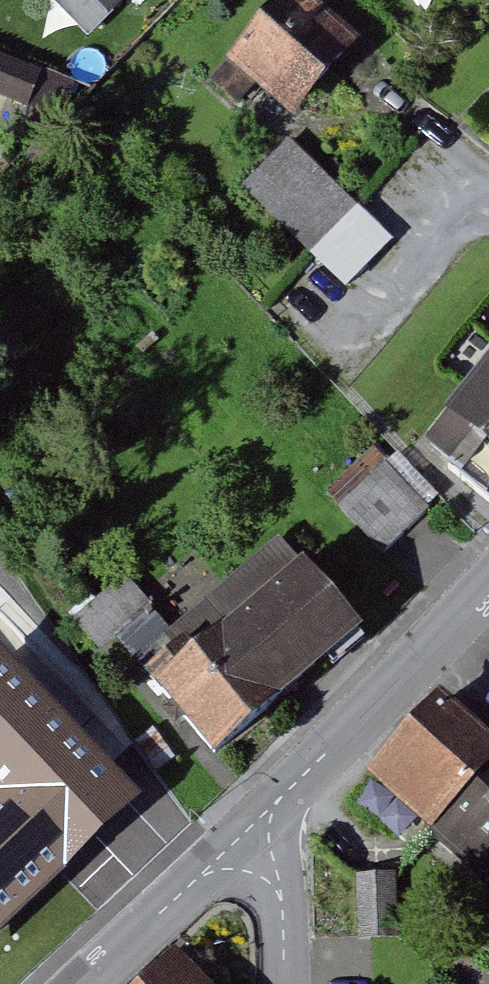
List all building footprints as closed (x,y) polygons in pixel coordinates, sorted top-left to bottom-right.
[(109,13),(122,0),(96,0),(109,13)] [(309,120),(366,53),(303,0),(294,0),(241,62),(309,120)] [(430,10),(439,0),(418,0),(430,10)] [(0,55),(0,99),(21,106),(35,68),(0,55)] [(353,284),(398,232),(289,137),(244,189),(353,284)] [(437,443),(488,485),(488,379),(437,443)] [(328,493),(387,554),(429,514),(371,452),(328,493)] [(171,692),(229,760),(378,636),(321,567),(171,692)] [(150,677),(186,641),(124,578),(87,615),(150,677)] [(488,876),(488,749),(444,707),(381,775),(488,876)] [(38,952),(154,846),(96,783),(34,839),(0,802),(0,911),(38,952)] [(188,951),(151,983),(218,983),(188,951)]
